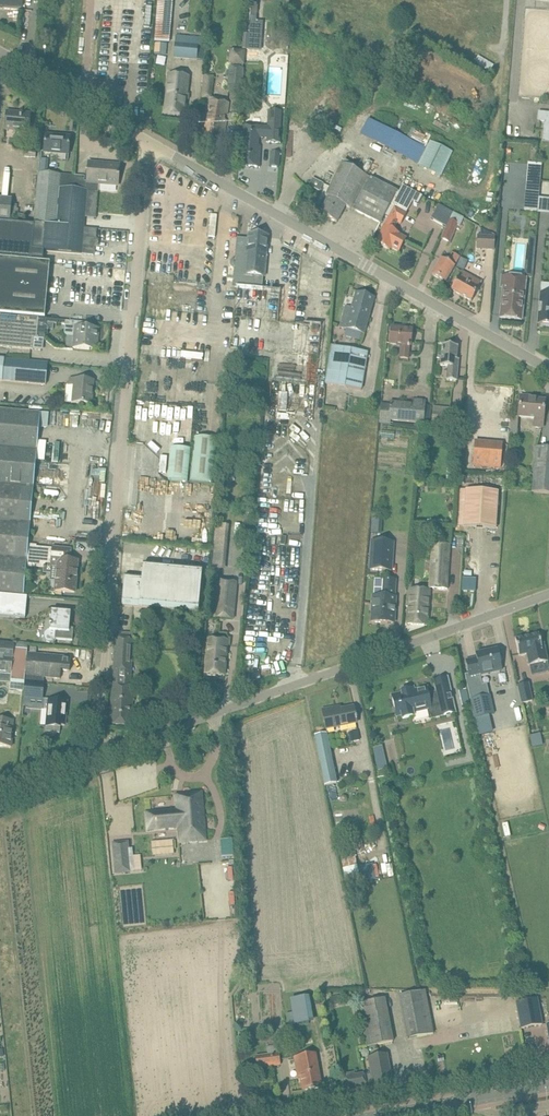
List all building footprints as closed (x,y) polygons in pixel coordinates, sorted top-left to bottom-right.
[(3,6),(3,9),(22,10),(23,0),(0,0),(0,6),(3,6)] [(146,12),(153,13),(155,0),(147,0),(146,12)] [(173,0),(156,0),(153,41),(169,43),(173,0)] [(247,34),(246,50),(261,51),(263,22),(257,21),(258,17),(252,17),(251,17),(250,34),(247,34)] [(199,37),(197,60),(204,60),(206,35),(199,34),(199,37)] [(197,60),(199,37),(176,35),(174,58),(197,60)] [(230,48),(229,64),(245,65),(246,50),(230,48)] [(244,69),(229,67),(227,91),(242,93),(244,69)] [(185,117),(186,106),(189,76),(169,74),(165,103),(164,114),(185,117)] [(229,103),(212,99),(214,75),(203,74),(201,98),(208,99),(208,103),(203,102),(201,111),(206,112),(203,127),(201,137),(223,142),(225,131),(229,103)] [(239,154),(238,165),(260,167),(260,146),(257,145),(258,138),(261,137),(268,137),(269,139),(269,141),(280,142),(281,131),(282,112),(273,111),(272,128),(267,127),(262,127),(241,126),(239,154)] [(29,132),(30,125),(31,114),(7,112),(5,130),(29,132)] [(538,121),(544,121),(543,141),(548,141),(548,113),(539,112),(538,121)] [(364,120),(357,138),(442,172),(451,150),(427,141),(425,145),(364,120)] [(70,137),(46,134),(44,152),(69,154),(70,137)] [(279,167),(280,153),(270,152),(269,166),(279,167)] [(118,185),(119,165),(119,166),(101,165),(101,163),(89,162),(87,182),(84,182),(85,177),(74,176),(73,188),(89,190),(98,191),(99,184),(118,185)] [(398,192),(397,191),(343,163),(326,195),(329,197),(320,214),(337,222),(345,205),(350,208),(351,206),(356,208),(355,210),(380,223),(390,204),(391,205),(402,185),(398,192)] [(73,189),(73,188),(74,176),(39,173),(37,186),(59,188),(61,188),(73,189)] [(22,180),(19,220),(33,221),(36,181),(22,180)] [(527,184),(524,210),(537,211),(539,185),(527,184)] [(406,213),(401,211),(412,191),(402,185),(391,205),(395,207),(385,225),(384,225),(380,234),(381,235),(376,242),(389,250),(391,247),(399,252),(406,238),(399,234),(399,233),(393,230),(398,223),(400,224),(406,213)] [(87,190),(84,218),(96,219),(98,191),(87,190)] [(10,222),(12,199),(0,198),(0,221),(10,222)] [(438,204),(431,218),(446,226),(452,212),(438,204)] [(453,213),(449,220),(441,238),(449,242),(458,224),(460,225),(464,218),(453,213)] [(210,215),(208,236),(215,237),(217,215),(210,215)] [(43,251),(45,226),(34,226),(0,223),(0,256),(43,260),(43,251)] [(43,251),(93,255),(96,230),(45,226),(43,251)] [(230,261),(230,265),(232,268),(234,268),(233,274),(233,288),(263,290),(264,278),(265,278),(266,260),(268,236),(249,234),(248,239),(237,238),(236,248),(235,259),(232,259),(230,261)] [(493,250),(494,236),(478,235),(477,249),(493,250)] [(445,282),(451,273),(455,266),(454,265),(459,256),(453,253),(448,262),(441,258),(432,274),(445,282)] [(39,261),(0,258),(0,313),(45,317),(50,262),(39,261)] [(462,270),(458,277),(456,280),(451,290),(472,301),(477,292),(482,281),(462,270)] [(525,270),(525,278),(532,279),(533,271),(525,270)] [(500,317),(521,319),(526,278),(502,277),(501,288),(504,288),(500,317)] [(538,324),(541,324),(541,326),(548,327),(548,283),(542,283),(541,293),(538,324)] [(364,334),(371,308),(374,297),(355,292),(351,307),(345,306),(342,316),(339,327),(364,334)] [(285,297),(284,312),(294,314),(296,298),(285,297)] [(46,322),(47,319),(32,318),(0,315),(0,346),(33,349),(40,349),(42,348),(43,339),(45,339),(45,334),(48,334),(48,329),(46,329),(46,322)] [(86,323),(47,319),(46,322),(65,324),(64,332),(66,335),(74,336),(73,348),(90,349),(90,347),(97,347),(97,342),(96,342),(96,338),(98,338),(99,328),(86,327),(86,323)] [(410,345),(410,341),(412,330),(392,328),(390,339),(390,343),(401,344),(400,357),(408,358),(409,345),(410,345)] [(456,359),(457,346),(442,345),(440,366),(449,367),(448,380),(457,381),(458,359),(456,359)] [(325,384),(361,390),(367,352),(331,346),(325,384)] [(182,352),(181,358),(203,361),(203,354),(182,352)] [(3,381),(35,383),(45,384),(48,363),(37,362),(4,359),(5,358),(0,357),(0,380),(3,381)] [(94,380),(74,379),(69,378),(69,385),(74,385),(72,403),(92,404),(94,380)] [(542,428),(544,411),(545,401),(530,399),(530,397),(520,396),(519,406),(518,417),(534,419),(533,427),(542,428)] [(380,416),(380,422),(390,423),(390,421),(422,423),(424,400),(412,399),(411,403),(392,401),(392,405),(381,404),(380,416)] [(33,487),(40,412),(0,409),(0,484),(33,487)] [(454,433),(448,438),(453,445),(460,440),(454,433)] [(196,435),(191,479),(211,480),(216,437),(196,435)] [(503,443),(475,441),(473,466),(501,468),(503,443)] [(171,447),(168,480),(187,482),(190,449),(171,447)] [(536,448),(532,493),(548,494),(548,449),(536,448)] [(102,514),(104,479),(94,478),(94,486),(96,486),(96,491),(92,491),(91,514),(102,514)] [(23,596),(25,576),(27,576),(29,575),(31,574),(33,572),(34,570),(34,567),(44,568),(45,568),(46,568),(46,567),(46,566),(46,564),(51,565),(52,554),(36,552),(37,545),(28,544),(33,487),(0,484),(0,594),(23,596)] [(189,488),(190,486),(168,484),(167,491),(189,493),(189,488)] [(498,491),(467,489),(464,526),(496,528),(498,491)] [(370,531),(379,532),(380,517),(371,517),(370,531)] [(152,520),(137,518),(135,536),(150,538),(152,520)] [(221,557),(222,527),(215,527),(214,557),(221,557)] [(393,542),(372,541),(370,569),(391,571),(393,542)] [(447,589),(448,578),(451,545),(433,544),(430,588),(447,589)] [(52,554),(51,565),(58,565),(56,581),(55,590),(62,591),(75,592),(78,561),(69,560),(70,549),(53,548),(52,554)] [(125,575),(122,605),(198,612),(202,569),(143,563),(142,576),(125,575)] [(462,591),(475,592),(476,579),(463,578),(462,591)] [(218,579),(215,617),(234,618),(237,581),(218,579)] [(383,596),(373,595),(373,601),(372,602),(371,609),(372,611),(372,622),(394,623),(395,597),(394,597),(395,580),(384,579),(383,596)] [(413,582),(406,582),(406,588),(407,588),(406,606),(409,606),(407,624),(427,625),(429,590),(413,589),(413,582)] [(23,596),(0,594),(0,616),(25,618),(27,596),(23,596)] [(50,624),(50,629),(47,630),(44,633),(44,637),(46,641),(50,642),(54,640),(56,639),(72,640),(73,629),(70,628),(71,612),(51,610),(50,622),(50,624)] [(244,638),(269,639),(269,630),(245,629),(244,638)] [(133,639),(133,633),(115,632),(113,685),(112,685),(110,725),(131,726),(132,715),(135,686),(131,686),(134,639),(133,639)] [(548,662),(544,643),(541,644),(539,634),(525,637),(515,639),(519,656),(527,654),(530,666),(548,662)] [(205,674),(207,674),(206,675),(207,677),(207,679),(209,680),(211,680),(213,680),(214,679),(215,678),(215,676),(215,675),(225,676),(228,639),(208,637),(205,674)] [(14,644),(0,642),(0,682),(10,683),(10,689),(24,691),(25,675),(27,653),(28,645),(14,644)] [(465,674),(475,718),(494,714),(490,695),(489,695),(487,686),(482,687),(480,674),(488,672),(501,670),(502,669),(497,649),(476,654),(477,658),(466,661),(469,671),(469,674),(466,674),(465,674)] [(71,657),(27,653),(25,675),(44,677),(60,678),(61,670),(70,671),(71,657)] [(25,675),(24,691),(23,697),(25,698),(24,704),(40,705),(40,699),(42,699),(44,677),(25,675)] [(528,683),(518,685),(522,703),(532,701),(528,683)] [(402,693),(392,695),(397,716),(402,714),(403,718),(413,716),(412,712),(427,709),(431,708),(431,707),(440,705),(442,715),(444,714),(455,712),(450,690),(437,692),(428,694),(427,687),(414,690),(413,688),(408,689),(408,690),(408,692),(403,693),(403,691),(404,691),(404,690),(402,691),(402,693)] [(60,733),(60,725),(65,725),(67,701),(45,699),(44,709),(48,710),(47,726),(46,732),(60,733)] [(357,723),(356,717),(353,707),(334,711),(334,708),(322,710),(325,721),(326,729),(357,723)] [(13,720),(0,719),(0,746),(11,747),(13,729),(12,729),(13,720)] [(360,740),(358,731),(348,733),(350,742),(360,740)] [(540,734),(529,736),(532,747),(542,745),(540,734)] [(336,784),(326,735),(314,737),(324,787),(336,784)] [(372,747),(378,770),(386,768),(380,745),(372,747)] [(184,797),(176,798),(176,796),(177,809),(146,812),(148,830),(178,827),(180,843),(206,840),(202,791),(184,793),(184,797)] [(219,839),(221,856),(233,855),(231,838),(219,839)] [(126,841),(112,842),(115,873),(129,871),(127,849),(126,841)] [(352,851),(338,854),(346,882),(360,878),(352,851)] [(425,991),(399,996),(407,1039),(433,1034),(425,991)] [(285,999),(289,1025),(310,1021),(306,995),(285,999)] [(338,995),(329,997),(331,1005),(340,1004),(338,995)] [(537,998),(516,1002),(521,1028),(542,1025),(537,998)] [(384,999),(358,1004),(366,1046),(392,1041),(384,999)] [(541,1026),(547,1053),(548,1052),(548,1024),(541,1026)] [(280,1065),(278,1052),(255,1055),(257,1068),(280,1065)] [(321,1087),(319,1076),(314,1054),(294,1058),(296,1067),(298,1078),(301,1077),(303,1091),(321,1087)] [(354,1072),(345,1074),(345,1076),(346,1080),(348,1090),(366,1087),(366,1084),(372,1083),(373,1089),(393,1085),(392,1080),(389,1066),(387,1056),(368,1060),(370,1071),(355,1074),(354,1072)]
